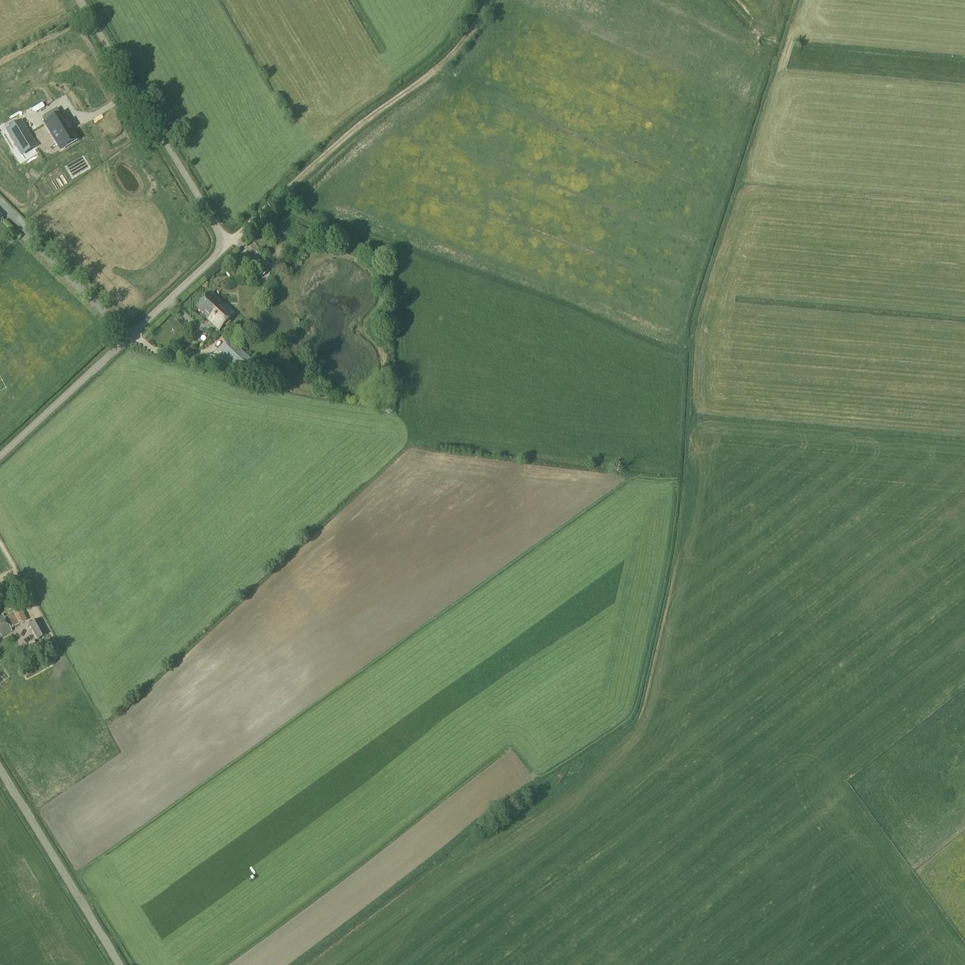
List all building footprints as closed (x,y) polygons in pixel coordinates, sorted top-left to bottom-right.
[(15,86),(21,79),(18,76),(11,83),(15,86)] [(52,87),(44,91),(53,107),(61,103),(52,87)] [(55,110),(43,117),(47,124),(45,125),(60,150),(76,140),(61,116),(59,117),(55,110)] [(24,120),(10,128),(25,152),(38,144),(24,120)] [(3,193),(11,201),(17,194),(0,178),(0,186),(5,190),(3,193)] [(60,179),(56,186),(61,188),(65,181),(60,179)] [(28,196),(33,202),(41,196),(36,190),(28,196)] [(250,265),(261,278),(268,272),(256,259),(250,265)] [(197,308),(220,330),(234,314),(211,293),(197,308)] [(221,352),(245,374),(255,363),(231,341),(221,352)] [(11,632),(10,630),(16,626),(26,620),(21,610),(11,615),(4,619),(2,616),(0,618),(0,638),(11,632)] [(31,624),(40,639),(46,636),(37,621),(31,624)] [(22,650),(33,646),(30,638),(19,642),(22,650)]
